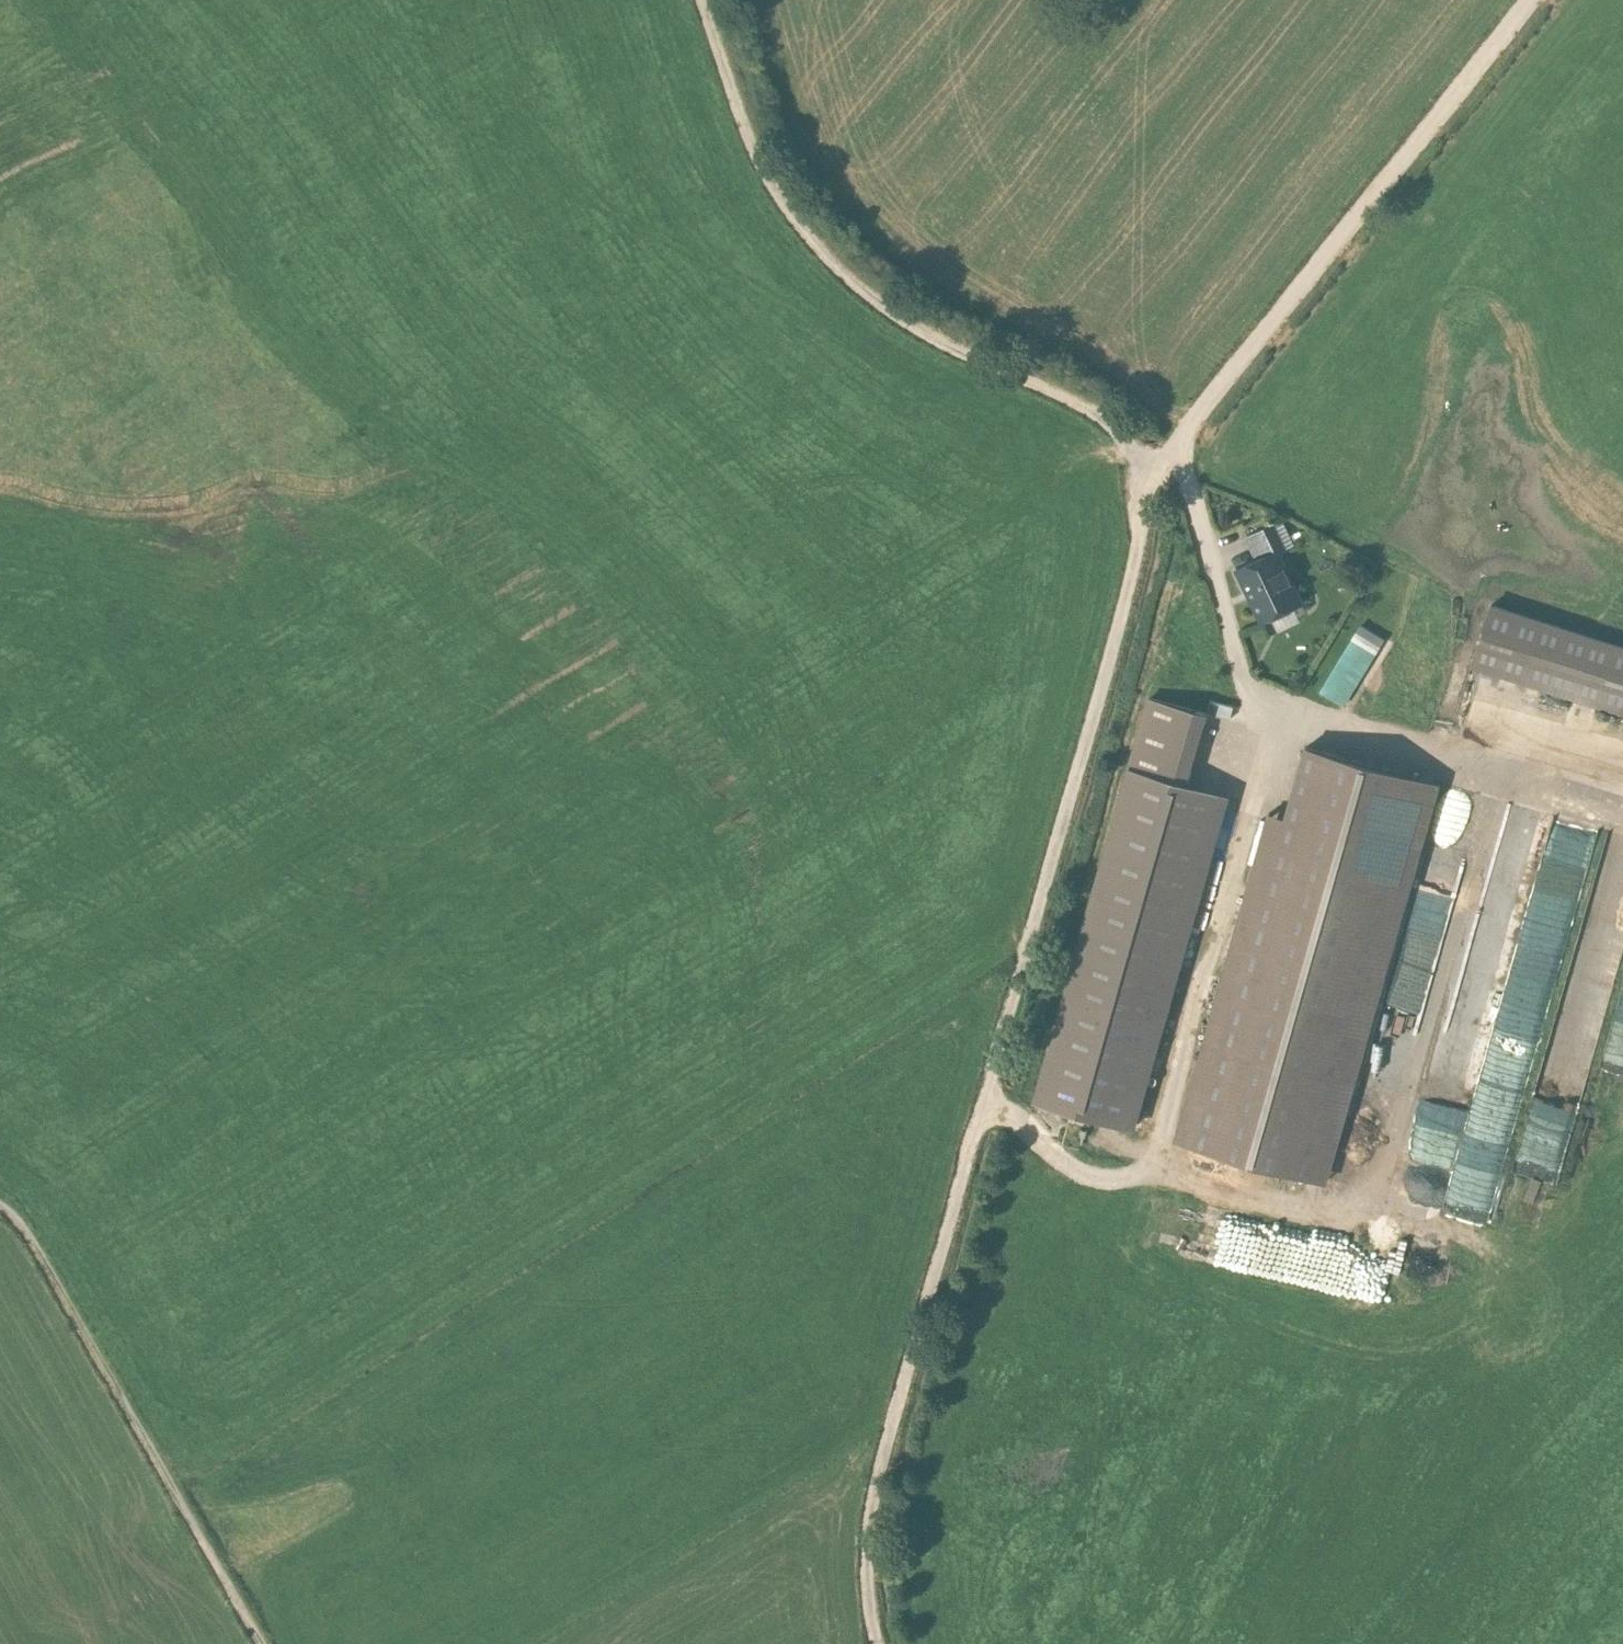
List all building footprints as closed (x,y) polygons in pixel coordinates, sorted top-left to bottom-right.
[(1263,521),(1228,534),(1262,625),(1298,612),(1263,521)] [(1470,670),(1622,718),(1622,648),(1490,606),(1470,670)] [(1345,704),(1386,636),(1362,621),(1321,689),(1345,704)] [(1151,697),(1132,767),(1187,782),(1206,712),(1151,697)] [(1327,1189),(1441,786),(1304,748),(1284,820),(1267,816),(1174,1146),(1327,1189)] [(1229,794),(1187,782),(1132,767),(1038,1097),(1136,1125),(1229,794)] [(1438,927),(1436,926),(1443,905),(1422,898),(1406,949),(1429,956),(1438,927)] [(1560,1181),(1584,1077),(1573,1075),(1570,1090),(1538,1083),(1519,1171),(1560,1181)]
